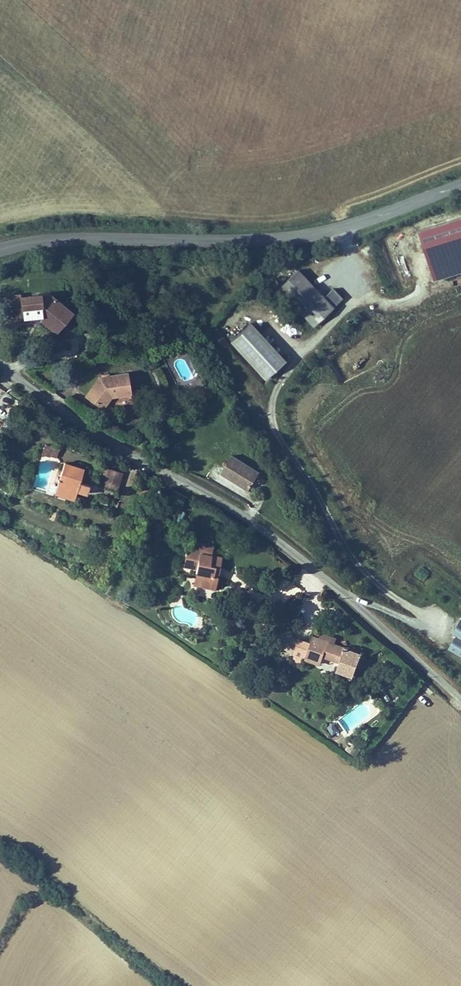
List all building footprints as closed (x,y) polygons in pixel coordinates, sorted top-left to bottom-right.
[(323,298),(299,270),(278,288),(311,327),(342,301),(333,290),(323,298)] [(22,296),(7,298),(8,306),(24,305),(23,300),(22,296)] [(24,305),(8,306),(11,323),(41,319),(49,326),(46,328),(56,337),(73,317),(50,296),(23,300),(24,305)] [(41,319),(11,323),(11,327),(40,322),(46,328),(49,326),(41,319)] [(252,325),(231,344),(264,382),(286,364),(252,325)] [(99,380),(85,400),(104,413),(112,401),(132,398),(128,374),(99,380)] [(58,449),(44,444),(40,455),(55,459),(58,449)] [(249,491),(260,474),(232,457),(221,475),(249,491)] [(63,465),(55,493),(71,497),(69,501),(76,503),(79,495),(88,498),(91,486),(82,483),(85,472),(63,465)] [(102,485),(117,490),(123,473),(107,468),(102,485)] [(71,497),(55,493),(54,497),(69,501),(71,497)] [(203,577),(200,591),(217,594),(219,581),(213,579),(215,570),(218,571),(221,559),(212,557),(206,556),(208,547),(187,543),(182,567),(197,570),(196,576),(203,577)] [(203,577),(196,576),(193,589),(200,591),(203,577)] [(286,576),(274,589),(286,601),(299,589),(286,576)] [(447,644),(460,652),(460,620),(447,644)] [(283,636),(291,638),(292,633),(285,630),(283,636)] [(278,650),(285,653),(291,638),(283,636),(278,650)] [(293,656),(298,641),(291,638),(285,653),(293,656)] [(298,641),(293,656),(305,660),(322,666),(325,658),(342,664),(339,673),(355,679),(363,656),(314,638),(311,646),(298,641)] [(305,660),(293,656),(291,661),(303,666),(305,660)]
